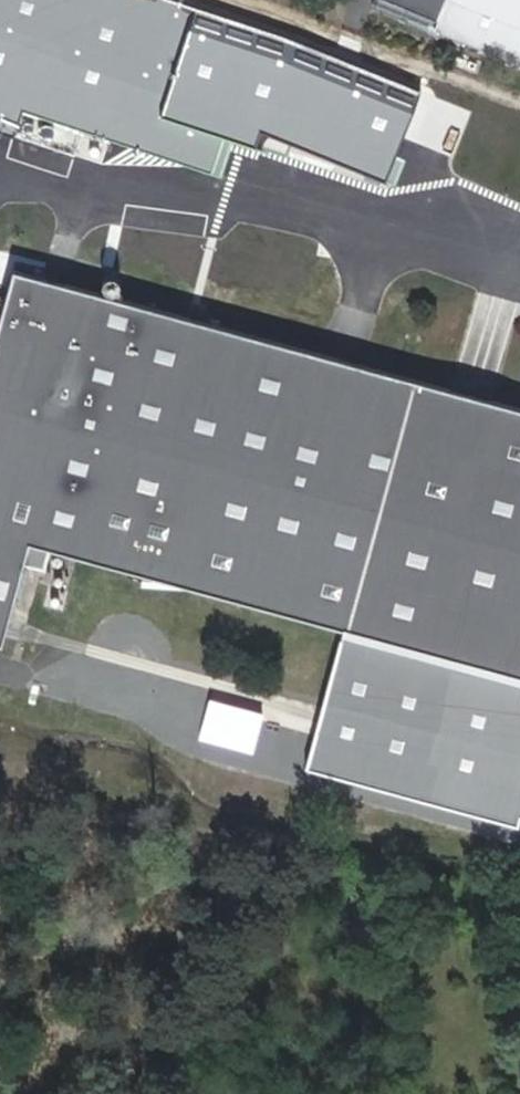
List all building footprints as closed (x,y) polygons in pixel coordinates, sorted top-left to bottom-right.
[(427,24),(519,60),(519,0),(436,0),(427,24)] [(11,269),(6,287),(0,285),(0,408),(30,416),(8,501),(0,499),(0,640),(21,563),(41,569),(47,548),(519,673),(519,405),(11,269)] [(0,408),(0,499),(8,501),(30,416),(0,408)] [(211,695),(201,735),(254,748),(264,708),(211,695)] [(393,786),(389,800),(477,828),(482,814),(393,786)]
